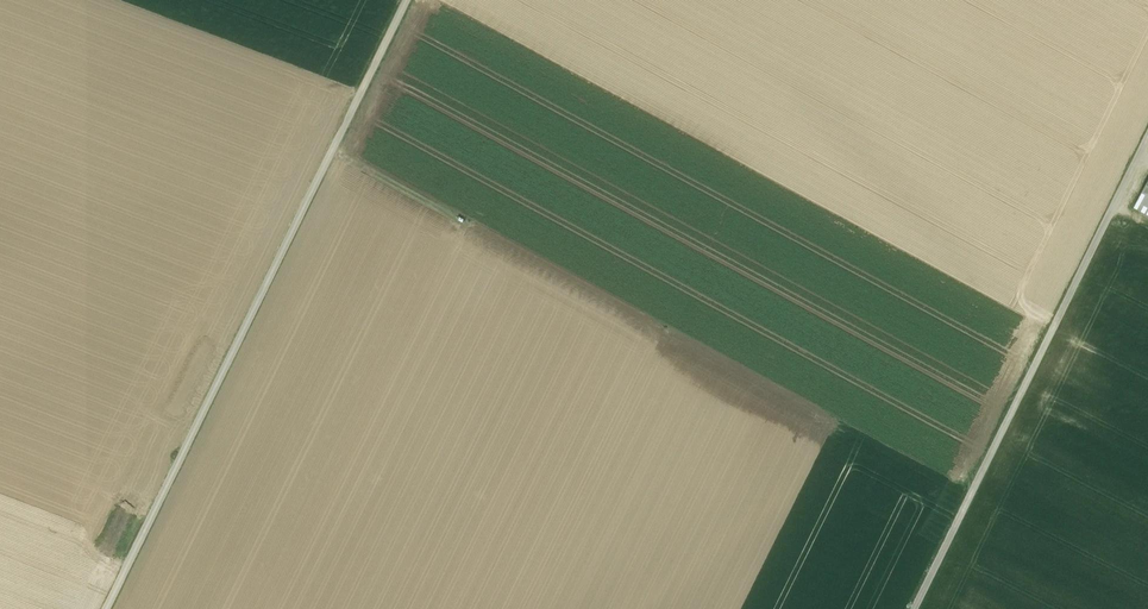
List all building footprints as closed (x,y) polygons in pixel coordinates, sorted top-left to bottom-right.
[(1137,207),(1147,212),(1147,186),(1137,207)]
